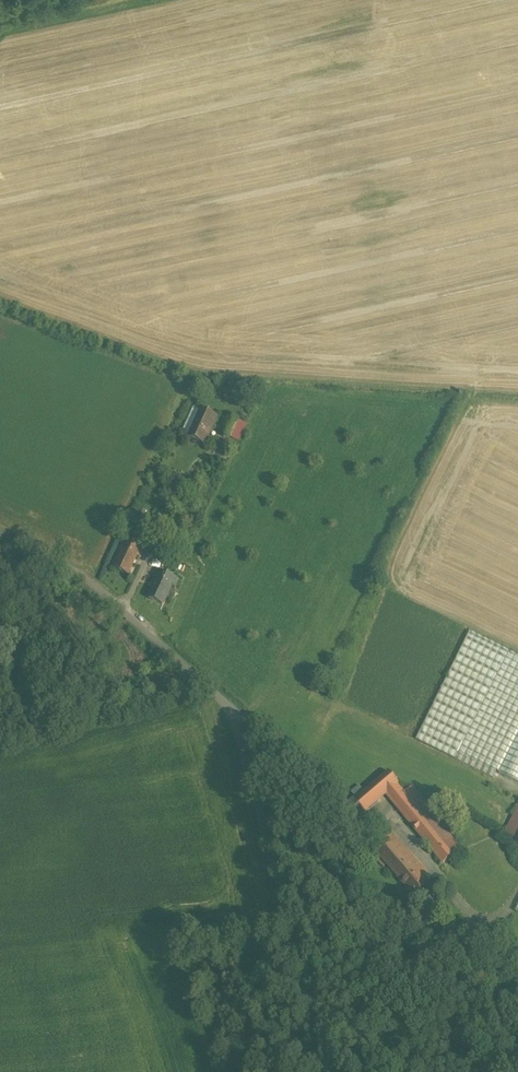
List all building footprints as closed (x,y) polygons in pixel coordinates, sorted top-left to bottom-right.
[(201,410),(189,436),(204,443),(216,416),(201,410)] [(144,550),(124,541),(121,548),(124,550),(115,568),(129,575),(137,556),(140,557),(144,550)] [(158,579),(149,599),(163,605),(172,586),(175,588),(179,580),(158,570),(155,578),(158,579)] [(470,632),(416,740),(493,778),(496,771),(517,782),(517,656),(470,632)] [(333,826),(340,833),(386,794),(443,862),(461,847),(411,787),(404,793),(397,785),(398,783),(389,772),(333,818),(337,822),(333,826)] [(505,834),(514,838),(512,842),(517,845),(517,809),(505,834)] [(391,837),(374,853),(408,889),(400,897),(408,906),(431,884),(423,876),(426,874),(391,837)]
